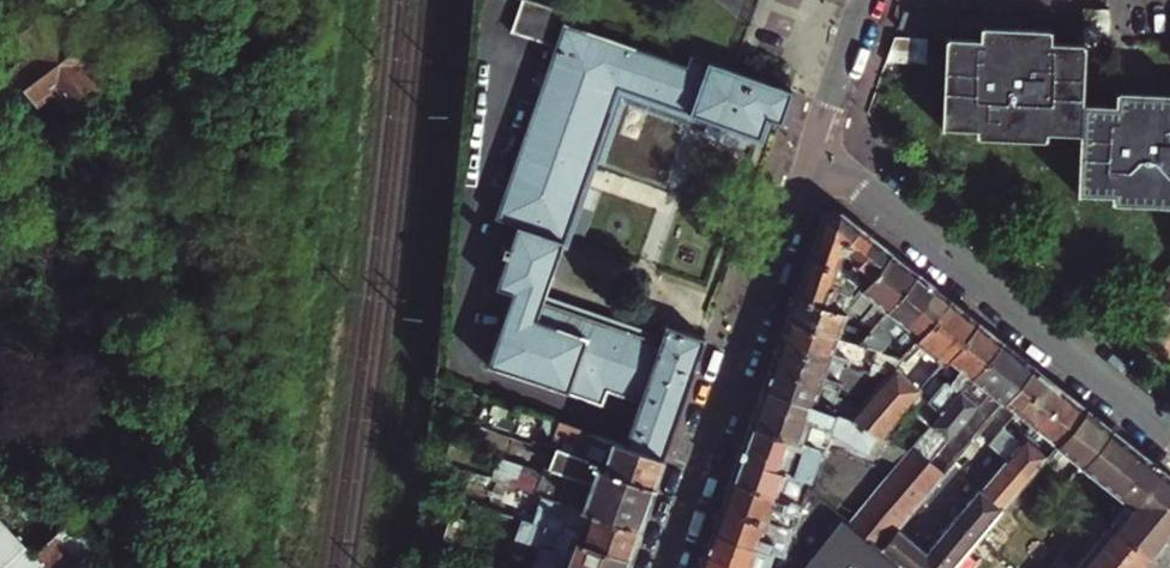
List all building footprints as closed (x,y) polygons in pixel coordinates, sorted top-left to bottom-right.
[(1136,60),(1115,59),(1114,73),(1084,72),(1085,41),(1085,10),(1052,9),(1052,0),(981,0),(980,6),(946,5),(945,13),(944,59),(943,94),(976,95),(976,100),(994,100),(1060,103),(1080,104),(1080,122),(1078,158),(1112,160),(1112,165),(1137,166),(1169,168),(1169,61),(1136,60)] [(86,93),(102,80),(72,40),(51,12),(20,35),(33,54),(27,59),(23,73),(36,90),(49,90),(56,85),(71,104),(76,100),(81,106),(90,100),(86,93)] [(794,90),(691,54),(688,65),(562,22),(495,216),(517,224),(498,283),(513,289),(488,360),(604,403),(609,388),(641,400),(626,443),(665,457),(707,338),(667,324),(661,341),(545,300),(594,158),(667,183),(692,111),(769,138),(775,120),(783,122),(794,90)] [(838,270),(843,255),(848,242),(860,227),(849,218),(842,212),(824,217),(810,259),(835,268),(838,270)] [(856,266),(871,278),(892,252),(860,227),(848,242),(843,255),(856,266)] [(76,257),(83,252),(68,234),(62,238),(76,257)] [(873,331),(918,273),(892,252),(871,278),(864,288),(874,297),(855,321),(857,323),(873,331)] [(833,288),(829,287),(835,268),(810,259),(796,299),(826,309),(828,304),(833,288)] [(864,288),(871,278),(856,266),(851,281),(853,282),(864,288)] [(882,354),(891,342),(893,329),(902,318),(911,327),(940,290),(918,273),(873,331),(861,346),(882,354)] [(849,294),(857,297),(864,288),(853,282),(849,294)] [(911,327),(923,335),(951,299),(940,290),(911,327)] [(854,330),(841,327),(845,316),(842,315),(826,309),(796,299),(788,320),(855,344),(861,346),(873,331),(857,323),(854,330)] [(912,406),(935,377),(979,322),(951,299),(923,335),(919,340),(902,361),(887,381),(855,420),(889,436),(912,406)] [(842,315),(846,310),(828,304),(826,309),(842,315)] [(829,361),(848,367),(855,344),(788,320),(780,344),(829,361)] [(936,425),(963,391),(1003,341),(979,322),(924,392),(934,400),(923,415),(936,425)] [(919,340),(923,335),(911,327),(907,332),(919,340)] [(983,406),(992,393),(1023,356),(1003,341),(963,391),(980,405),(983,406)] [(772,366),(821,384),(829,361),(780,344),(772,366)] [(887,381),(902,361),(882,354),(861,346),(855,344),(848,367),(887,381)] [(992,393),(1005,404),(1035,366),(1023,356),(992,393)] [(765,389),(814,406),(821,384),(772,366),(765,389)] [(1006,424),(1007,425),(1047,375),(1039,369),(1035,366),(1005,404),(996,416),(999,418),(1006,424)] [(1036,423),(1041,426),(1068,392),(1047,375),(1007,425),(1023,438),(1026,434),(1029,431),(1036,423)] [(889,436),(855,420),(814,406),(765,389),(752,425),(801,442),(807,426),(833,436),(873,455),(889,436)] [(935,463),(980,405),(963,391),(936,425),(917,448),(903,466),(855,526),(887,552),(903,532),(918,514),(930,499),(940,486),(949,474),(935,463)] [(912,406),(923,415),(934,400),(924,392),(912,406)] [(1041,426),(1061,443),(1088,408),(1068,392),(1041,426)] [(1071,455),(1091,471),(1120,434),(1112,428),(1108,432),(1097,423),(1097,415),(1088,408),(1061,443),(1059,445),(1061,448),(1061,451),(1065,455),(1071,455)] [(601,465),(655,485),(665,457),(626,443),(558,418),(552,433),(605,453),(601,465)] [(1029,431),(1034,434),(1041,426),(1036,423),(1029,431)] [(1017,446),(1023,438),(1007,425),(1006,424),(1000,432),(1017,446)] [(784,474),(813,484),(825,450),(801,442),(752,425),(732,481),(776,496),(784,474)] [(825,450),(828,451),(833,436),(807,426),(801,442),(825,450)] [(601,465),(605,453),(552,433),(548,446),(552,448),(555,449),(601,465)] [(947,492),(986,443),(985,437),(981,434),(949,474),(940,486),(947,492)] [(1008,458),(1030,476),(1049,452),(1026,434),(1023,438),(1017,446),(1008,458)] [(1091,471),(1115,491),(1145,454),(1120,434),(1091,471)] [(884,460),(887,457),(899,441),(889,436),(873,455),(884,460)] [(887,457),(903,466),(917,448),(899,441),(887,457)] [(534,449),(538,455),(552,448),(548,446),(537,442),(530,446),(534,449)] [(558,498),(640,527),(655,485),(601,465),(555,449),(549,466),(567,473),(558,498)] [(1115,523),(1117,525),(1163,468),(1145,454),(1115,491),(1128,501),(1112,521),(1115,523)] [(983,489),(1005,507),(1030,476),(1008,458),(983,489)] [(1169,497),(1169,473),(1163,468),(1117,525),(1136,540),(1169,497)] [(723,507),(796,532),(805,506),(776,496),(732,481),(723,507)] [(930,499),(937,505),(947,492),(940,486),(930,499)] [(979,540),(1005,507),(983,489),(957,522),(979,540)] [(887,552),(855,526),(811,491),(805,506),(796,532),(787,558),(785,563),(788,567),(907,567),(887,552)] [(631,554),(640,527),(558,498),(545,492),(540,506),(534,504),(533,509),(530,518),(631,554)] [(1154,555),(1169,537),(1169,497),(1136,540),(1154,555)] [(918,514),(925,519),(937,505),(930,499),(918,514)] [(631,554),(530,518),(533,509),(528,507),(520,530),(547,540),(537,567),(626,567),(631,554)] [(714,532),(787,558),(796,532),(723,507),(714,532)] [(106,540),(78,511),(34,553),(0,516),(0,567),(76,567),(106,540)] [(979,540),(957,522),(934,551),(941,556),(956,567),(957,567),(979,540)] [(1154,555),(1136,540),(1117,525),(1115,523),(1100,540),(1133,567),(1144,567),(1154,555)] [(714,532),(705,557),(736,567),(788,567),(785,563),(787,558),(714,532)] [(907,567),(956,567),(941,556),(938,560),(931,554),(903,532),(887,552),(907,567)] [(1100,540),(1085,559),(1095,567),(1107,567),(1109,564),(1114,567),(1133,567),(1100,540)] [(938,560),(941,556),(934,551),(931,554),(938,560)] [(705,557),(701,567),(736,567),(705,557)] [(1085,559),(1077,567),(1095,567),(1085,559)]
